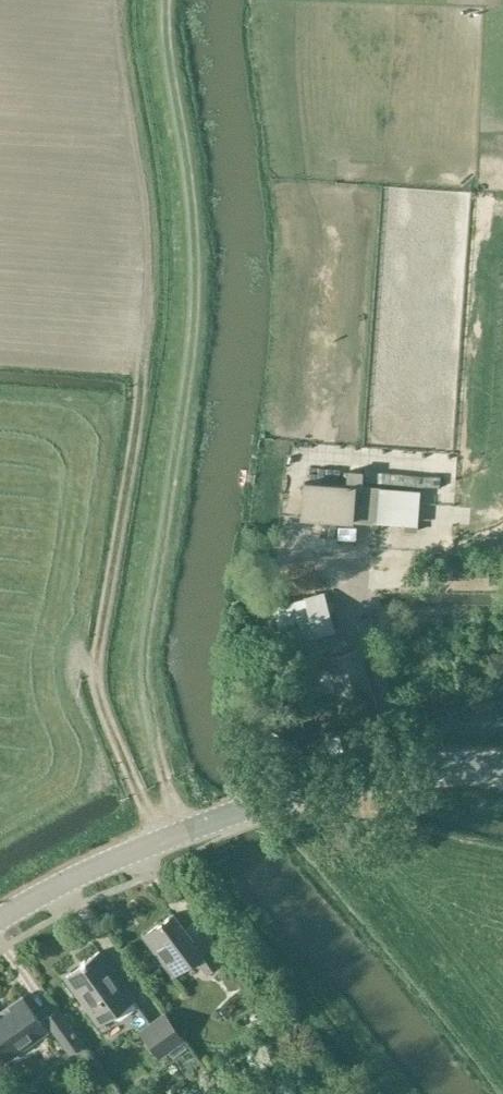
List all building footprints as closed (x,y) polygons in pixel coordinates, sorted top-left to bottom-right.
[(304,482),(302,517),(377,522),(380,487),(361,486),(362,472),(349,471),(348,485),(304,482)] [(387,541),(397,541),(398,521),(387,521),(387,541)] [(286,645),(335,631),(325,593),(275,607),(286,645)] [(338,718),(377,706),(360,648),(326,658),(329,668),(312,673),(318,695),(255,711),(271,769),(344,749),(340,734),(343,733),(338,718)] [(206,971),(225,957),(205,930),(193,939),(174,913),(144,936),(173,974),(196,957),(206,971)] [(83,963),(67,975),(100,1022),(111,1014),(115,1020),(120,1021),(138,1008),(132,1000),(134,998),(100,949),(88,958),(87,957),(81,961),(83,963)] [(83,1042),(56,1005),(39,1017),(22,995),(0,1011),(0,1050),(5,1057),(49,1025),(69,1052),(83,1042)] [(158,1056),(184,1038),(167,1013),(141,1031),(158,1056)]
